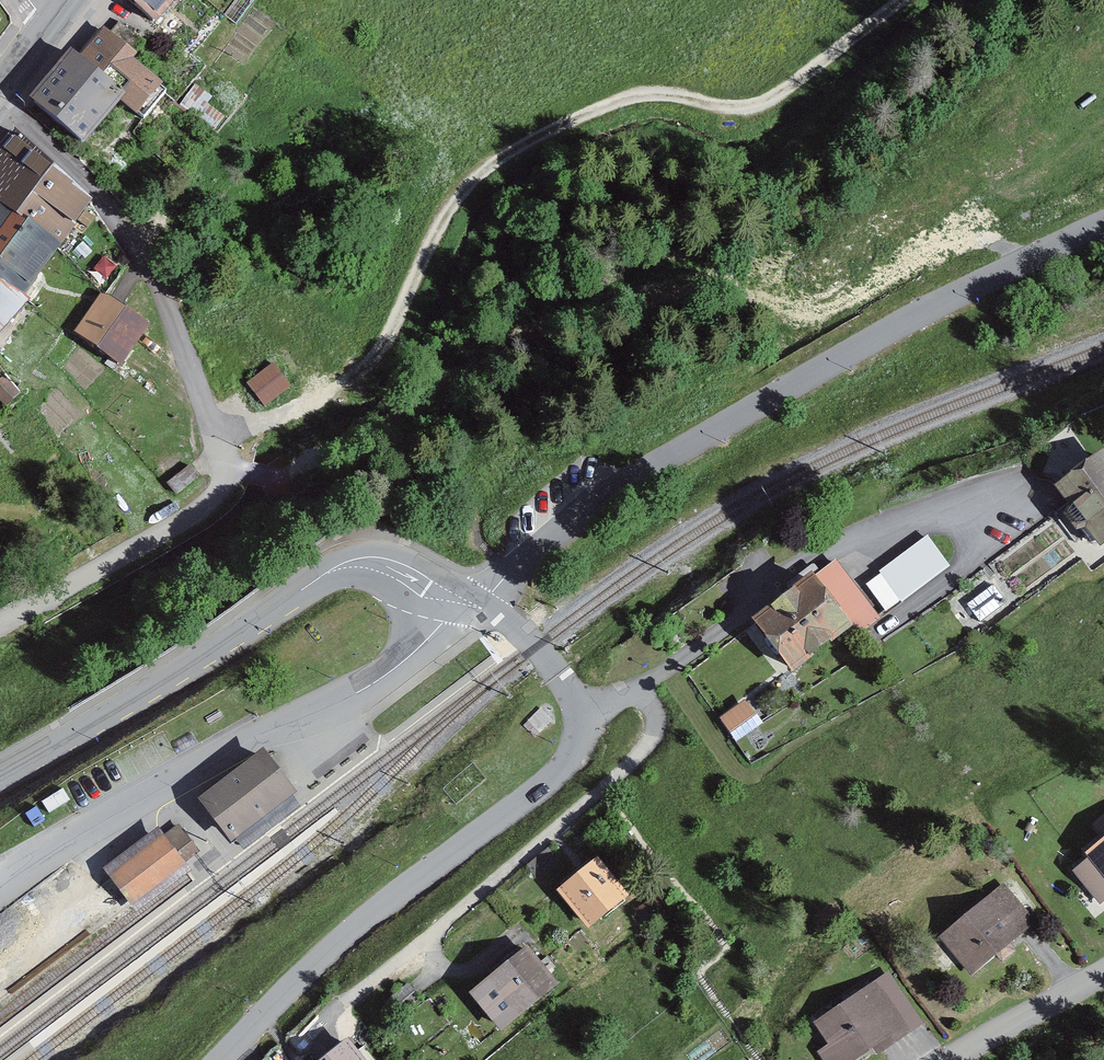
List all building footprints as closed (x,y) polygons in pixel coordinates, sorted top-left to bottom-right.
[(156,21),(174,0),(132,0),(156,21)] [(104,24),(79,54),(124,89),(117,97),(137,114),(164,82),(134,57),(138,52),(104,24)] [(71,47),(30,97),(84,140),(117,97),(124,89),(79,54),(71,47)] [(64,243),(93,198),(14,127),(0,144),(0,201),(64,243)] [(30,298),(64,243),(0,201),(0,278),(30,298)] [(30,298),(0,278),(0,327),(30,298)] [(102,290),(71,335),(118,367),(150,323),(102,290)] [(249,386),(265,411),(297,390),(282,365),(249,386)] [(1054,492),(1103,554),(1103,453),(1054,492)] [(926,531),(857,584),(882,615),(950,562),(926,531)] [(836,563),(753,630),(793,677),(875,614),(836,563)] [(735,744),(763,724),(745,700),(717,720),(735,744)] [(262,756),(203,804),(223,829),(233,841),(292,793),(262,756)] [(177,826),(111,876),(129,900),(181,861),(196,850),(177,826)] [(1085,858),(1103,881),(1103,842),(1085,858)] [(590,861),(560,885),(593,924),(623,900),(590,861)] [(1004,885),(939,939),(970,978),(1037,923),(1004,885)] [(525,951),(471,996),(503,1034),(557,989),(525,951)] [(813,1024),(827,1046),(817,1053),(821,1059),(865,1059),(922,1024),(890,975),(813,1024)] [(327,1059),(361,1059),(347,1044),(327,1059)]
